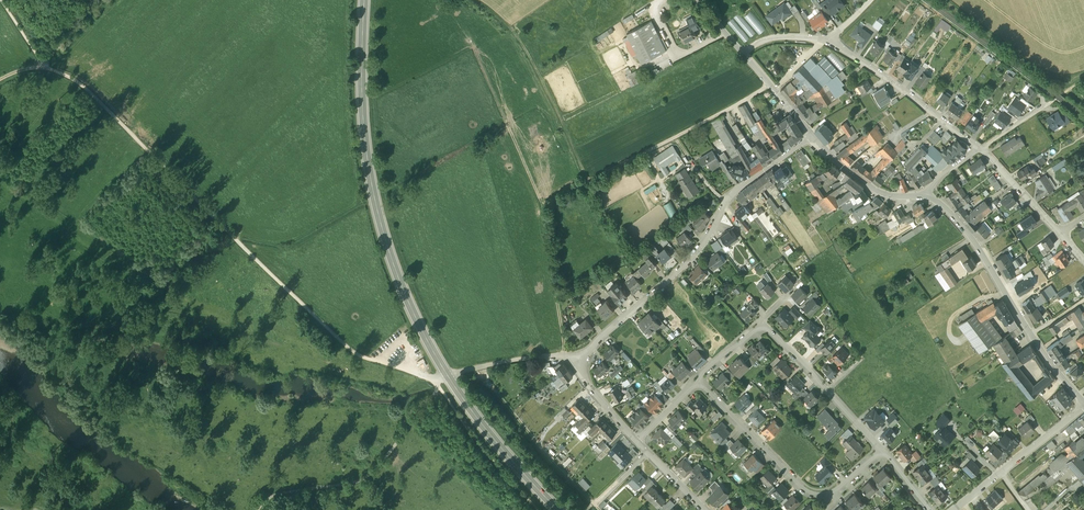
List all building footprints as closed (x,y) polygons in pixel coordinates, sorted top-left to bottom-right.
[(816,0),(813,0),(812,1),(818,9),(821,7),(821,6),(816,0)] [(826,2),(832,10),(835,14),(845,7),(840,0),(829,0),(826,2)] [(826,2),(821,6),(821,7),(827,14),(832,10),(826,2)] [(777,8),(766,16),(772,24),(781,17),(782,19),(791,13),(792,13),(789,9),(785,4),(778,9),(777,8)] [(794,5),(789,9),(792,13),(791,13),(793,15),(799,10),(794,5)] [(750,11),(744,16),(760,36),(767,30),(750,11)] [(804,11),(801,13),(807,22),(810,20),(809,19),(810,19),(807,16),(804,11)] [(815,15),(815,16),(822,26),(828,21),(821,11),(815,15)] [(815,15),(813,12),(807,16),(810,19),(809,19),(810,20),(817,30),(822,26),(815,16),(815,15)] [(624,22),(634,17),(632,13),(622,19),(624,22)] [(739,13),(733,18),(750,37),(755,33),(739,13)] [(732,19),(727,23),(744,43),(749,38),(732,19)] [(934,30),(937,32),(941,27),(947,31),(951,25),(942,19),(934,30)] [(696,20),(689,23),(690,25),(693,30),(699,27),(696,20)] [(651,21),(627,33),(642,62),(661,53),(652,35),(657,33),(651,21)] [(876,21),(872,27),(878,31),(882,25),(876,21)] [(690,26),(683,30),(682,29),(679,31),(679,33),(680,35),(682,34),(684,39),(682,39),(683,41),(685,43),(689,41),(689,39),(693,37),(694,38),(696,37),(693,30),(690,25),(690,26)] [(857,26),(850,35),(858,42),(857,44),(861,47),(870,36),(857,26)] [(596,42),(610,32),(607,28),(593,38),(596,42)] [(914,38),(908,47),(910,48),(916,39),(914,38)] [(883,46),(876,41),(870,50),(872,51),(872,52),(875,54),(875,53),(878,55),(884,46),(883,46)] [(827,56),(840,71),(846,66),(832,51),(827,56)] [(890,64),(894,59),(898,53),(896,51),(893,54),(889,51),(887,53),(883,59),(890,64)] [(826,57),(818,64),(832,78),(837,75),(840,72),(826,57)] [(993,57),(990,60),(995,64),(996,63),(998,65),(1000,62),(993,57)] [(809,72),(810,72),(817,65),(810,58),(803,65),(809,72)] [(901,61),(896,68),(903,73),(910,63),(910,62),(909,64),(903,59),(901,61)] [(910,63),(903,73),(909,77),(914,70),(915,70),(917,67),(910,63)] [(647,66),(651,74),(655,72),(651,64),(647,66)] [(832,78),(818,64),(817,65),(810,72),(809,72),(822,86),(827,82),(832,78)] [(803,65),(793,74),(796,78),(800,80),(809,72),(803,65)] [(922,66),(917,72),(915,75),(919,77),(923,71),(926,68),(922,66)] [(638,74),(635,68),(630,71),(637,83),(642,81),(638,74)] [(914,70),(909,77),(912,79),(915,75),(917,72),(915,70),(914,70)] [(846,76),(842,71),(840,72),(837,75),(841,80),(846,76)] [(923,71),(919,77),(915,82),(919,85),(920,84),(923,87),(923,88),(931,77),(923,71)] [(798,82),(801,85),(803,83),(804,82),(810,89),(814,93),(815,92),(822,86),(809,72),(810,72),(809,72),(800,80),(798,82)] [(1013,77),(1007,73),(1004,77),(1010,81),(1013,77)] [(832,78),(827,82),(830,88),(826,91),(828,95),(832,92),(836,98),(842,93),(838,87),(841,85),(844,84),(841,80),(837,75),(832,78)] [(867,79),(858,85),(862,92),(866,90),(871,86),(867,79)] [(784,95),(794,86),(791,83),(790,82),(781,90),(784,95)] [(801,85),(800,86),(806,92),(810,89),(804,82),(803,83),(801,85)] [(797,98),(793,93),(800,87),(800,86),(797,83),(794,86),(784,95),(791,103),(797,98)] [(822,86),(815,92),(817,95),(821,101),(823,105),(832,100),(828,95),(826,91),(822,86)] [(878,91),(874,93),(879,102),(881,101),(883,103),(891,99),(889,95),(888,95),(886,92),(887,91),(884,87),(878,91)] [(1030,87),(1024,95),(1031,101),(1037,93),(1030,88),(1030,87)] [(982,88),(968,107),(971,109),(970,111),(974,113),(976,109),(976,108),(988,92),(982,88)] [(806,92),(803,94),(807,98),(808,97),(810,95),(814,93),(810,89),(806,92)] [(943,92),(937,101),(943,105),(944,106),(945,105),(950,97),(943,92)] [(797,98),(791,103),(792,104),(792,103),(796,108),(803,101),(804,101),(807,98),(803,94),(800,97),(799,96),(797,98)] [(953,103),(957,106),(962,99),(957,96),(953,103)] [(1019,101),(1015,98),(1008,108),(1018,115),(1025,105),(1019,101)] [(1029,104),(1021,98),(1019,101),(1025,105),(1027,106),(1029,104)] [(953,103),(951,102),(945,110),(951,115),(957,106),(953,103)] [(755,122),(745,104),(739,107),(744,116),(749,125),(755,122)] [(808,113),(809,114),(815,111),(819,108),(817,106),(815,107),(812,110),(808,113)] [(957,106),(951,115),(956,119),(963,110),(957,106)] [(805,109),(804,107),(799,111),(804,118),(809,114),(808,113),(805,109)] [(971,117),(974,119),(976,116),(980,110),(978,108),(976,109),(974,113),(973,114),(971,117)] [(783,119),(777,111),(772,114),(776,121),(777,123),(783,119)] [(819,116),(815,111),(809,114),(804,118),(809,125),(819,116)] [(968,111),(961,122),(965,125),(971,117),(973,114),(969,112),(968,111)] [(1001,112),(994,120),(1003,127),(1009,118),(1001,112)] [(1060,115),(1058,112),(1055,114),(1054,114),(1050,117),(1047,119),(1049,123),(1048,125),(1049,128),(1051,127),(1052,127),(1053,128),(1056,125),(1057,126),(1060,124),(1064,122),(1064,121),(1060,115)] [(1069,121),(1063,112),(1060,115),(1064,121),(1064,122),(1065,124),(1069,121)] [(711,121),(716,130),(725,125),(726,124),(723,119),(725,118),(723,115),(711,121)] [(796,125),(792,118),(790,115),(789,115),(783,119),(777,123),(781,129),(787,125),(788,126),(787,127),(791,133),(792,134),(797,140),(803,135),(796,125)] [(971,117),(965,125),(974,131),(980,124),(974,119),(971,117)] [(775,139),(772,135),(768,130),(765,126),(763,122),(761,118),(756,121),(761,129),(767,138),(768,138),(774,147),(778,144),(775,139)] [(767,138),(761,129),(756,121),(755,122),(749,125),(755,134),(757,133),(763,142),(767,138)] [(854,133),(850,128),(846,122),(841,125),(847,134),(849,136),(854,133)] [(747,140),(736,123),(732,126),(743,143),(747,140)] [(815,131),(820,137),(829,129),(826,126),(825,127),(823,124),(815,131)] [(732,157),(739,153),(736,148),(738,146),(725,125),(716,130),(732,157)] [(775,125),(768,130),(772,135),(778,131),(775,125)] [(874,126),(864,133),(868,138),(873,145),(882,137),(877,130),(874,126)] [(832,133),(829,129),(820,137),(825,143),(834,136),(831,133),(832,133)] [(934,131),(927,138),(934,145),(940,138),(941,137),(934,131)] [(947,131),(941,137),(940,138),(945,143),(952,136),(947,131)] [(864,133),(850,144),(853,148),(868,138),(864,133)] [(792,134),(787,139),(791,145),(797,140),(792,134)] [(847,134),(833,143),(835,146),(836,145),(839,143),(841,141),(845,139),(848,137),(849,136),(847,134)] [(1015,137),(1000,146),(1006,156),(1021,147),(1016,139),(1015,137)] [(1020,137),(1016,139),(1021,147),(1025,144),(1020,137)] [(903,139),(893,149),(897,153),(906,143),(903,139)] [(743,143),(739,145),(744,152),(748,148),(751,146),(747,140),(743,143)] [(959,143),(956,140),(952,145),(961,154),(962,155),(967,149),(959,143)] [(962,140),(959,143),(967,149),(970,146),(962,140)] [(765,153),(762,148),(760,149),(756,143),(751,146),(756,153),(764,165),(774,159),(769,151),(765,153)] [(839,143),(836,145),(835,146),(830,149),(834,153),(840,149),(839,148),(842,146),(839,143)] [(887,143),(880,150),(886,156),(890,160),(897,153),(893,149),(887,143)] [(774,147),(769,151),(774,159),(783,152),(781,148),(778,144),(774,147)] [(941,153),(931,144),(925,150),(927,151),(924,155),(935,165),(944,156),(941,153)] [(961,154),(952,145),(951,144),(947,149),(946,149),(956,158),(956,159),(961,154)] [(744,152),(739,145),(738,146),(736,148),(739,153),(746,166),(750,163),(743,152),(744,152)] [(899,156),(905,161),(910,156),(907,153),(912,147),(909,145),(899,156)] [(905,161),(904,162),(909,167),(910,169),(914,165),(924,155),(927,151),(925,150),(920,145),(910,156),(905,161)] [(679,156),(673,146),(654,158),(666,175),(669,173),(664,165),(676,158),(679,156)] [(756,153),(751,146),(748,148),(752,152),(755,155),(756,153)] [(846,148),(837,156),(841,159),(846,155),(847,156),(850,153),(846,148)] [(956,158),(946,149),(947,149),(946,148),(941,153),(944,156),(949,160),(951,163),(956,158)] [(712,150),(700,158),(703,164),(708,161),(712,166),(710,167),(711,167),(719,162),(712,150)] [(801,150),(795,154),(803,167),(810,162),(801,150)] [(880,150),(875,154),(878,157),(880,154),(885,158),(886,156),(880,150)] [(724,152),(719,155),(722,160),(724,163),(728,160),(724,152)] [(1041,154),(1033,159),(1038,167),(1046,162),(1041,154)] [(885,158),(876,167),(879,171),(885,165),(888,163),(890,160),(886,156),(885,158)] [(944,156),(935,165),(939,169),(949,160),(944,156)] [(972,164),(969,166),(974,173),(976,172),(984,167),(985,165),(980,159),(976,161),(972,164)] [(1061,160),(1052,166),(1054,171),(1064,165),(1061,160)] [(757,162),(751,166),(750,163),(746,166),(746,167),(748,169),(752,174),(761,168),(757,162)] [(858,162),(851,167),(856,171),(862,166),(858,162)] [(652,178),(655,176),(647,164),(644,167),(652,178)] [(733,177),(728,169),(725,164),(721,166),(730,179),(733,177)] [(840,171),(833,165),(824,171),(831,177),(833,175),(836,177),(842,170),(841,170),(840,171)] [(746,167),(743,169),(742,169),(743,168),(739,167),(738,168),(733,166),(728,169),(733,177),(734,176),(745,179),(751,175),(748,169),(746,167)] [(782,169),(787,175),(780,180),(782,181),(783,182),(793,175),(786,166),(782,169)] [(1027,166),(1017,173),(1022,180),(1031,173),(1029,170),(1027,166)] [(781,167),(774,172),(777,177),(778,177),(780,180),(787,175),(782,169),(781,167)] [(876,167),(871,173),(875,176),(877,174),(879,171),(876,167)] [(984,167),(976,172),(977,175),(985,169),(984,167)] [(892,171),(889,168),(881,177),(877,174),(875,176),(872,180),(879,186),(884,180),(889,175),(892,171)] [(688,175),(684,169),(676,174),(683,184),(682,186),(685,190),(687,190),(690,194),(692,192),(693,194),(698,191),(695,186),(696,185),(692,180),(689,179),(687,175),(688,175)] [(774,172),(772,169),(767,173),(773,182),(774,183),(775,182),(774,180),(777,177),(774,172)] [(871,173),(865,169),(861,175),(870,182),(872,180),(875,176),(871,173)] [(922,175),(917,178),(918,179),(923,185),(933,179),(928,170),(922,175)] [(844,172),(840,177),(843,181),(842,182),(843,183),(844,182),(844,183),(850,177),(844,172)] [(767,173),(760,178),(766,187),(773,182),(767,173)] [(914,174),(911,176),(912,178),(912,179),(911,178),(910,179),(911,180),(909,180),(916,189),(921,185),(917,179),(918,179),(917,178),(916,176),(914,174)] [(1046,175),(1035,181),(1040,189),(1038,190),(1042,196),(1046,193),(1052,189),(1054,188),(1052,189),(1049,185),(1051,184),(1046,175)] [(816,176),(806,183),(811,190),(821,184),(819,181),(816,176)] [(863,187),(850,177),(844,183),(845,184),(851,188),(853,190),(856,192),(861,189),(863,187)] [(766,187),(760,178),(754,182),(759,188),(761,191),(762,190),(766,187)] [(908,191),(903,178),(902,178),(898,180),(902,192),(908,191)] [(956,178),(947,185),(950,189),(952,188),(954,191),(968,182),(965,178),(959,182),(956,178)] [(754,182),(751,185),(755,191),(759,188),(754,182)] [(1001,187),(998,182),(992,185),(996,191),(1001,187)] [(821,184),(811,190),(818,200),(823,197),(827,194),(821,184)] [(751,185),(743,191),(747,197),(748,197),(750,200),(754,197),(751,194),(755,191),(751,185)] [(827,194),(823,197),(827,202),(834,196),(840,191),(839,189),(838,187),(837,187),(827,194)] [(954,191),(946,197),(951,204),(956,201),(954,198),(958,195),(959,198),(965,194),(961,187),(954,191)] [(856,192),(853,195),(855,196),(858,200),(860,199),(866,195),(861,189),(856,192)] [(851,191),(850,190),(840,198),(843,202),(844,201),(847,199),(845,196),(851,191)] [(851,191),(845,196),(847,199),(853,195),(856,192),(853,190),(851,191)] [(755,191),(751,194),(754,197),(750,200),(758,195),(755,191)] [(1080,194),(1079,192),(1078,191),(1067,198),(1069,201),(1080,194)] [(745,199),(740,193),(737,196),(741,202),(743,205),(744,205),(747,202),(744,199),(745,199)] [(1012,194),(1009,193),(1001,200),(1005,205),(1005,204),(1008,208),(1012,205),(1016,202),(1012,197),(1012,194)] [(965,194),(959,198),(964,205),(968,202),(970,200),(968,198),(965,194)] [(1069,201),(1074,208),(1077,205),(1081,211),(1083,209),(1083,200),(1083,197),(1080,194),(1069,201)] [(766,199),(767,200),(772,207),(773,209),(778,216),(779,216),(784,212),(780,207),(778,208),(769,197),(767,195),(764,197),(766,199)] [(860,199),(863,202),(865,206),(867,204),(871,202),(866,195),(860,199)] [(827,202),(823,197),(818,200),(821,204),(827,212),(835,207),(840,204),(836,199),(834,196),(827,202)] [(871,202),(867,204),(865,206),(864,206),(867,211),(872,207),(874,209),(883,202),(876,197),(871,202)] [(782,203),(787,211),(789,210),(789,209),(790,208),(785,201),(782,203)] [(847,204),(844,201),(843,202),(840,204),(835,207),(838,211),(847,204)] [(956,201),(951,204),(955,211),(960,207),(956,201)] [(1058,208),(1057,209),(1059,212),(1065,222),(1074,216),(1070,210),(1074,208),(1069,201),(1058,208)] [(955,211),(959,216),(966,211),(963,208),(970,204),(968,202),(964,205),(960,207),(955,211)] [(966,211),(959,216),(964,223),(969,219),(970,220),(974,216),(980,212),(987,206),(984,202),(971,212),(968,214),(966,211)] [(891,209),(884,203),(878,211),(885,217),(891,209)] [(921,204),(918,206),(917,204),(912,207),(913,208),(912,209),(915,213),(916,215),(924,210),(921,204)] [(743,205),(735,212),(741,219),(749,212),(744,205),(743,205)] [(987,206),(980,212),(983,216),(991,209),(988,205),(987,206)] [(857,210),(856,210),(860,216),(865,212),(867,211),(864,206),(857,210)] [(1056,206),(1051,210),(1054,215),(1059,212),(1057,209),(1058,208),(1056,206)] [(909,214),(904,216),(900,208),(893,212),(897,218),(898,220),(900,223),(900,224),(906,220),(912,218),(910,215),(909,214)] [(706,212),(703,209),(697,216),(699,217),(694,222),(697,225),(696,227),(700,230),(707,223),(705,222),(710,216),(706,212)] [(857,221),(861,218),(860,216),(856,210),(852,213),(857,221)] [(932,210),(924,216),(926,221),(924,222),(924,223),(927,227),(938,219),(932,210)] [(980,212),(974,216),(977,219),(977,220),(981,217),(983,216),(980,212)] [(694,214),(685,220),(688,224),(697,218),(694,214)] [(1031,214),(1020,221),(1024,228),(1026,229),(1036,222),(1031,214)] [(974,216),(970,220),(969,219),(964,223),(972,231),(977,227),(975,224),(975,223),(974,222),(977,219),(974,216)] [(892,227),(900,223),(898,220),(897,218),(889,222),(892,227)] [(685,219),(677,225),(681,229),(683,227),(685,229),(686,228),(689,231),(692,229),(688,224),(685,220),(685,219)] [(750,229),(742,220),(740,223),(743,227),(747,231),(750,229)] [(889,222),(889,221),(887,222),(885,220),(879,224),(879,225),(883,232),(892,227),(889,222)] [(985,221),(982,224),(989,233),(992,230),(985,221)] [(924,223),(917,228),(912,230),(915,234),(927,227),(924,223)] [(982,224),(973,231),(977,236),(978,234),(982,239),(989,233),(982,224)] [(1000,225),(994,229),(998,236),(1004,231),(1000,225)] [(731,228),(720,235),(721,237),(726,244),(727,246),(739,238),(731,228)] [(1024,228),(1016,233),(1020,239),(1028,233),(1026,229),(1024,228)] [(685,231),(677,238),(680,241),(678,243),(681,247),(683,245),(691,239),(688,235),(687,233),(685,231)] [(763,231),(760,234),(765,242),(769,239),(763,231)] [(663,236),(658,240),(663,245),(668,241),(663,236)] [(1049,236),(1041,241),(1043,243),(1045,247),(1046,249),(1047,248),(1054,244),(1049,236)] [(726,244),(721,237),(717,240),(722,247),(726,244)] [(650,246),(657,254),(659,252),(657,249),(658,248),(654,243),(650,246)] [(722,247),(716,250),(717,252),(718,251),(721,255),(726,252),(722,247)] [(659,252),(657,254),(663,261),(671,255),(665,248),(659,252)] [(968,258),(962,249),(949,257),(948,258),(952,264),(960,258),(963,262),(968,258)] [(717,252),(706,259),(713,270),(725,262),(721,255),(718,251),(717,252)] [(938,258),(941,263),(948,258),(949,257),(946,253),(938,258)] [(1010,263),(1011,262),(1007,254),(1005,253),(1003,254),(996,259),(1001,267),(1002,267),(1010,263)] [(1056,254),(1052,257),(1057,264),(1059,263),(1061,267),(1069,262),(1063,253),(1058,257),(1056,254)] [(976,265),(971,256),(968,258),(963,262),(968,270),(971,268),(972,270),(975,267),(974,266),(976,265)] [(1023,263),(1019,257),(1015,260),(1019,266),(1023,263)] [(940,272),(946,268),(952,264),(948,258),(941,263),(936,266),(939,270),(940,272)] [(651,260),(649,263),(647,261),(639,268),(638,269),(633,273),(632,274),(634,275),(637,279),(637,278),(642,274),(645,277),(649,273),(648,271),(655,265),(651,260)] [(1010,263),(1002,267),(1007,276),(1015,272),(1010,263)] [(754,268),(757,273),(763,268),(760,264),(754,268)] [(704,270),(699,265),(696,267),(696,268),(689,275),(690,277),(690,279),(692,280),(693,280),(695,282),(699,279),(700,280),(707,274),(704,270)] [(946,268),(940,272),(951,287),(957,283),(946,268)] [(1030,271),(1022,277),(1024,281),(1028,278),(1033,276),(1030,271)] [(940,272),(936,274),(935,275),(946,291),(951,287),(940,272)] [(764,275),(768,282),(772,280),(767,273),(764,275)] [(637,279),(634,275),(626,282),(629,286),(634,291),(640,285),(640,283),(637,279)] [(789,287),(793,283),(786,275),(777,284),(785,291),(789,287)] [(793,283),(789,287),(792,290),(801,281),(798,278),(793,283)] [(1075,285),(1081,293),(1083,291),(1083,279),(1075,285)] [(767,282),(765,284),(761,281),(756,286),(768,298),(775,291),(767,282)] [(1024,281),(1015,286),(1020,294),(1029,289),(1027,286),(1024,281)] [(628,296),(616,282),(608,290),(619,303),(628,296)] [(1051,285),(1050,285),(1044,289),(1050,298),(1055,294),(1056,293),(1051,285)] [(634,291),(629,286),(626,288),(633,295),(636,293),(634,291)] [(1056,293),(1055,294),(1059,300),(1071,292),(1067,286),(1059,292),(1056,293)] [(800,287),(792,295),(799,303),(807,295),(800,287)] [(1050,298),(1044,289),(1039,293),(1041,296),(1045,301),(1050,298)] [(815,292),(808,299),(810,301),(813,298),(814,300),(818,295),(815,292)] [(1041,296),(1031,302),(1035,308),(1036,307),(1045,301),(1041,296)] [(602,305),(597,298),(592,302),(597,309),(602,305)] [(810,301),(808,303),(809,303),(807,304),(804,307),(811,314),(819,306),(816,303),(817,302),(814,300),(813,298),(810,301)] [(754,299),(748,304),(749,305),(753,309),(759,304),(754,299)] [(1031,302),(1029,299),(1022,304),(1028,312),(1035,308),(1031,302)] [(1010,314),(1003,300),(995,305),(998,311),(996,311),(1000,318),(1003,319),(1005,323),(1013,318),(1010,314)] [(614,310),(607,301),(602,305),(597,309),(605,318),(610,314),(609,313),(614,310)] [(989,305),(976,313),(981,321),(988,317),(996,311),(998,311),(995,305),(993,302),(989,305)] [(753,309),(749,305),(741,313),(745,316),(744,318),(747,321),(756,312),(753,309)] [(800,313),(794,307),(789,311),(795,318),(800,313)] [(1035,308),(1028,312),(1034,321),(1042,316),(1036,307),(1035,308)] [(1078,307),(1066,315),(1068,319),(1072,316),(1074,319),(1082,314),(1081,312),(1078,307)] [(793,318),(788,313),(787,313),(786,312),(787,312),(784,309),(781,312),(780,312),(779,312),(779,314),(776,317),(781,322),(781,323),(782,325),(784,325),(788,322),(789,323),(793,318)] [(971,309),(958,317),(961,322),(957,324),(979,353),(1002,336),(988,317),(981,321),(976,313),(975,314),(971,309)] [(655,319),(649,312),(644,317),(656,330),(661,326),(661,325),(655,319)] [(1074,319),(1077,323),(1079,327),(1083,324),(1083,316),(1082,314),(1074,319)] [(1066,315),(1049,326),(1053,333),(1060,328),(1058,326),(1068,319),(1066,315)] [(656,330),(644,317),(638,323),(645,330),(648,334),(649,334),(650,335),(656,330)] [(661,321),(658,317),(655,319),(661,325),(661,326),(664,329),(666,326),(664,323),(661,321)] [(1018,327),(1013,318),(1005,323),(1010,332),(1013,330),(1016,329),(1018,327)] [(579,324),(573,329),(580,338),(593,328),(586,319),(579,324)] [(810,319),(803,327),(807,331),(815,324),(810,319)] [(1077,323),(1067,329),(1068,330),(1070,333),(1079,327),(1077,323)] [(807,331),(802,336),(813,347),(816,344),(819,342),(819,340),(820,337),(817,334),(816,333),(818,332),(819,332),(821,331),(821,328),(819,326),(817,326),(815,324),(807,331)] [(1065,358),(1057,347),(1072,338),(1069,334),(1064,337),(1047,349),(1056,363),(1065,358)] [(1008,342),(1004,336),(993,343),(997,349),(1008,342)] [(825,345),(821,349),(825,354),(835,344),(831,339),(825,345)] [(766,347),(760,342),(758,344),(755,346),(763,353),(765,355),(769,351),(770,352),(766,347)] [(1012,348),(1008,342),(997,349),(1001,355),(1012,348)] [(822,343),(815,350),(818,352),(821,349),(825,345),(822,343)] [(755,346),(753,344),(751,346),(751,347),(749,349),(758,358),(763,353),(755,346)] [(613,345),(604,353),(609,358),(612,356),(613,357),(619,352),(613,345)] [(1030,345),(1017,354),(1023,361),(1033,355),(1036,353),(1030,345)] [(695,348),(687,356),(688,357),(687,358),(697,369),(707,360),(702,353),(698,350),(695,348)] [(834,355),(832,357),(834,360),(838,364),(848,355),(841,348),(834,355)] [(1012,348),(1001,355),(1005,361),(1010,358),(1016,354),(1012,348)] [(1078,349),(1072,353),(1074,355),(1075,358),(1081,354),(1078,349)] [(626,354),(624,351),(621,354),(628,361),(631,359),(629,358),(626,354)] [(1043,364),(1036,353),(1033,355),(1040,366),(1043,364)] [(1065,358),(1056,363),(1061,369),(1069,364),(1067,361),(1070,359),(1069,358),(1074,355),(1072,353),(1065,358)] [(1023,361),(1017,354),(1016,354),(1010,358),(1017,366),(1023,361)] [(777,356),(770,363),(774,366),(781,360),(777,356)] [(738,358),(729,366),(737,374),(744,368),(745,370),(749,366),(745,362),(740,357),(738,359),(738,358)] [(750,357),(745,362),(749,366),(750,368),(755,363),(754,362),(750,357)] [(1017,366),(1010,358),(1005,361),(1001,364),(1024,393),(1033,386),(1017,366)] [(783,361),(782,361),(781,360),(774,366),(773,367),(775,370),(777,370),(780,373),(780,375),(782,376),(784,376),(791,370),(788,367),(789,366),(785,363),(786,363),(786,362),(785,361),(783,361)] [(603,361),(594,369),(600,376),(609,368),(603,361)] [(548,366),(550,366),(549,362),(539,364),(541,370),(545,369),(545,367),(548,366)] [(564,363),(561,365),(559,363),(554,366),(558,373),(555,375),(556,375),(557,377),(568,369),(564,363)] [(682,363),(673,372),(681,380),(690,371),(682,363)] [(829,365),(827,363),(822,368),(833,379),(838,374),(834,370),(829,365)] [(1071,370),(1069,372),(1075,379),(1083,372),(1077,365),(1071,370)] [(548,366),(554,374),(555,374),(555,375),(558,373),(554,366),(550,366),(548,366)] [(568,369),(557,377),(559,380),(562,377),(565,382),(573,376),(568,369)] [(734,376),(727,369),(723,373),(730,380),(734,376)] [(670,372),(666,376),(670,381),(674,376),(670,372)] [(1033,386),(1024,393),(1029,399),(1054,378),(1049,372),(1046,375),(1033,386)] [(723,373),(719,377),(717,379),(717,378),(714,382),(720,389),(725,384),(726,385),(730,381),(730,380),(723,373)] [(795,375),(786,384),(795,393),(799,390),(805,384),(795,375)] [(668,379),(661,386),(664,390),(667,393),(675,386),(668,379)] [(661,386),(657,382),(654,385),(661,392),(664,390),(661,386)] [(566,383),(559,387),(562,391),(569,386),(566,383)] [(749,383),(743,390),(745,392),(751,386),(749,383)] [(619,390),(617,391),(615,388),(609,392),(616,402),(623,397),(619,390)] [(1063,388),(1049,399),(1053,403),(1054,402),(1059,409),(1065,405),(1066,406),(1072,401),(1071,400),(1072,399),(1063,388)] [(799,390),(795,393),(792,395),(797,400),(799,398),(801,396),(803,394),(799,390)] [(809,393),(804,398),(811,405),(814,402),(816,404),(818,402),(816,400),(818,398),(811,391),(809,393)] [(660,401),(654,394),(649,399),(658,408),(663,404),(660,401)] [(660,396),(662,398),(666,402),(668,400),(662,394),(660,396)] [(752,403),(744,394),(735,404),(743,412),(752,403)] [(586,406),(579,398),(572,405),(577,410),(577,409),(580,412),(586,406)] [(658,408),(649,399),(644,404),(651,410),(654,413),(658,408)] [(691,402),(685,407),(691,412),(693,410),(698,415),(707,407),(699,399),(693,404),(691,402)] [(651,410),(644,404),(642,406),(648,412),(651,410)] [(1018,414),(1025,408),(1021,404),(1014,410),(1018,414)] [(594,414),(586,406),(580,412),(583,415),(583,416),(584,417),(587,420),(588,420),(594,414)] [(642,406),(640,408),(646,414),(648,412),(642,406)] [(646,414),(640,408),(635,413),(644,422),(649,418),(646,414)] [(753,413),(748,417),(757,427),(765,418),(756,409),(753,413)] [(818,416),(822,421),(829,414),(825,409),(818,416)] [(874,409),(864,417),(875,429),(885,421),(880,415),(879,415),(874,409)] [(678,411),(673,417),(672,417),(669,420),(671,423),(676,428),(678,428),(679,427),(679,425),(683,421),(685,421),(686,420),(686,419),(678,411)] [(551,424),(562,413),(560,412),(549,422),(551,424)] [(644,422),(635,413),(630,418),(636,424),(640,427),(644,422)] [(894,413),(886,419),(890,423),(895,418),(897,417),(894,413)] [(711,419),(714,422),(720,417),(717,414),(711,419)] [(835,420),(829,414),(822,421),(831,430),(826,434),(830,438),(836,433),(837,433),(837,432),(838,431),(837,430),(841,427),(835,421),(835,420)] [(944,414),(936,422),(942,428),(944,426),(950,420),(944,414)] [(1035,419),(1030,414),(1025,418),(1027,421),(1028,421),(1030,423),(1035,419)] [(586,427),(591,422),(588,420),(587,420),(584,417),(577,423),(574,427),(580,433),(580,432),(583,430),(586,427)] [(608,425),(601,417),(594,424),(599,429),(599,428),(602,431),(608,425)] [(630,418),(630,417),(627,419),(634,426),(636,424),(630,418)] [(895,418),(890,423),(888,425),(891,428),(898,422),(895,418)] [(1078,419),(1071,425),(1075,429),(1078,427),(1083,423),(1078,419)] [(762,431),(770,439),(781,428),(773,420),(762,431)] [(1027,421),(1018,428),(1025,437),(1034,429),(1030,423),(1028,421),(1027,421)] [(676,428),(671,423),(666,427),(670,431),(672,433),(674,430),(676,428)] [(726,426),(722,423),(718,426),(714,430),(710,434),(717,440),(718,439),(721,442),(725,438),(728,435),(730,433),(728,431),(728,432),(724,428),(726,426)] [(608,425),(602,431),(605,434),(605,435),(609,439),(616,433),(608,425)] [(1071,425),(1066,429),(1069,434),(1074,431),(1075,429),(1071,425)] [(954,436),(944,426),(942,428),(934,436),(937,438),(939,438),(940,440),(941,442),(943,445),(948,440),(949,441),(954,436)] [(897,435),(890,427),(881,436),(887,443),(897,435)] [(1069,434),(1073,439),(1081,432),(1078,427),(1075,429),(1074,431),(1069,434)] [(661,428),(651,437),(658,445),(662,441),(666,444),(671,439),(667,434),(661,428)] [(848,428),(842,434),(844,436),(846,438),(847,438),(850,435),(851,435),(853,433),(852,433),(848,429),(848,428)] [(999,435),(994,430),(988,435),(994,441),(997,438),(996,438),(999,435)] [(689,439),(693,443),(698,438),(694,435),(689,439)] [(851,435),(850,435),(847,438),(843,443),(851,451),(848,455),(852,459),(863,448),(851,435)] [(1006,441),(999,435),(996,438),(997,438),(1003,444),(1006,441)] [(975,443),(969,437),(966,440),(972,446),(975,443)] [(721,442),(720,443),(723,446),(724,445),(728,441),(725,438),(721,442)] [(733,443),(730,447),(730,448),(739,457),(748,448),(738,438),(733,443)] [(1012,441),(1009,438),(1006,441),(1003,444),(1002,445),(1010,452),(1018,444),(1013,439),(1012,441)] [(1081,438),(1076,443),(1081,449),(1083,446),(1083,439),(1083,440),(1081,438)] [(733,443),(730,439),(728,441),(724,445),(729,449),(730,448),(730,447),(733,443)] [(1076,443),(1073,439),(1064,446),(1073,456),(1081,449),(1076,443)] [(1052,441),(1046,445),(1048,447),(1050,450),(1056,445),(1052,441)] [(627,454),(617,443),(611,449),(608,451),(609,451),(619,462),(627,454)] [(1001,453),(992,444),(989,448),(990,449),(987,451),(987,454),(994,460),(1001,453)] [(594,449),(599,454),(603,451),(601,448),(598,445),(594,449)] [(912,454),(905,445),(897,451),(904,461),(909,457),(912,455),(912,454)] [(1073,456),(1064,446),(1063,448),(1059,451),(1062,454),(1053,461),(1058,468),(1066,461),(1073,456)] [(1082,457),(1083,456),(1083,446),(1081,449),(1073,456),(1066,461),(1070,466),(1076,473),(1080,477),(1083,473),(1083,459),(1082,457)] [(632,449),(627,454),(632,459),(633,459),(638,455),(632,449)] [(601,459),(606,454),(603,451),(599,454),(598,456),(601,459)] [(920,456),(916,451),(912,454),(912,455),(909,457),(913,461),(920,456)] [(977,458),(970,452),(966,456),(970,460),(973,462),(977,458)] [(757,474),(765,465),(753,453),(744,462),(745,463),(751,470),(752,472),(754,470),(757,474)] [(627,454),(619,462),(618,464),(622,468),(632,459),(627,454)] [(831,463),(825,456),(820,462),(824,465),(825,466),(826,465),(827,467),(831,463)] [(688,466),(683,460),(675,467),(684,477),(688,473),(691,470),(693,469),(693,468),(689,465),(688,466)] [(970,460),(963,467),(972,476),(979,469),(976,466),(977,466),(973,462),(970,460)] [(1070,466),(1066,461),(1058,468),(1055,470),(1043,480),(1047,485),(1070,466)] [(1058,468),(1053,461),(1050,464),(1050,465),(1055,470),(1058,468)] [(751,470),(745,463),(744,462),(741,466),(748,473),(751,470)] [(919,466),(912,472),(917,478),(918,478),(928,470),(924,465),(922,463),(919,466)] [(697,464),(693,468),(693,469),(691,470),(694,473),(700,467),(697,464)] [(824,465),(814,475),(816,477),(815,479),(817,480),(818,480),(823,484),(834,473),(827,467),(826,465),(825,466),(824,465)] [(1050,465),(1030,481),(1034,487),(1039,483),(1043,480),(1055,470),(1050,465)] [(700,467),(694,473),(696,476),(701,471),(703,470),(700,467)] [(878,482),(881,485),(891,476),(884,468),(874,477),(878,482)] [(768,470),(760,478),(768,486),(770,484),(776,478),(768,470)] [(918,478),(917,478),(921,484),(922,485),(933,476),(928,470),(918,478)] [(696,476),(690,482),(698,490),(709,480),(701,471),(696,476)] [(636,490),(643,483),(645,480),(638,472),(628,482),(636,490)] [(1076,473),(1064,484),(1067,488),(1080,477),(1076,473)] [(643,483),(645,486),(651,480),(649,477),(645,480),(643,483)] [(586,490),(591,486),(583,478),(578,483),(586,490)] [(645,486),(648,489),(652,486),(654,488),(657,485),(651,480),(645,486)] [(715,481),(709,487),(714,492),(720,487),(715,481)] [(868,481),(865,484),(865,485),(861,488),(863,490),(864,492),(865,491),(869,496),(876,489),(868,481)] [(1034,487),(1030,481),(1017,491),(1019,493),(1025,495),(1034,487)] [(876,484),(880,489),(882,491),(885,488),(881,485),(878,482),(876,484)] [(776,489),(772,492),(772,493),(780,500),(784,496),(786,494),(789,490),(782,483),(776,489)] [(768,486),(764,490),(767,493),(774,487),(770,484),(768,486)] [(938,485),(929,492),(933,498),(943,491),(938,485)] [(644,493),(652,500),(659,493),(654,488),(652,486),(648,489),(644,493)] [(714,492),(708,498),(716,506),(725,497),(722,494),(722,492),(724,490),(720,487),(714,492)] [(774,487),(767,493),(770,495),(772,493),(772,492),(776,489),(774,487)] [(882,491),(880,489),(877,491),(883,498),(886,496),(882,491)] [(943,491),(933,498),(938,504),(942,500),(947,496),(943,491)] [(996,491),(987,499),(991,504),(994,507),(1003,499),(996,491)] [(665,500),(659,493),(652,500),(658,507),(662,503),(665,500)] [(846,501),(852,508),(853,509),(855,509),(863,503),(855,494),(846,501)] [(784,504),(785,504),(790,509),(792,509),(794,508),(795,508),(796,506),(800,502),(793,495),(788,500),(784,504)] [(729,503),(729,504),(731,501),(728,498),(722,504),(725,507),(729,503)] [(658,507),(661,509),(664,509),(668,506),(673,501),(670,499),(665,504),(662,503),(658,507)] [(604,500),(598,506),(602,509),(607,503),(604,500)] [(750,500),(745,505),(748,509),(754,504),(750,500)]
